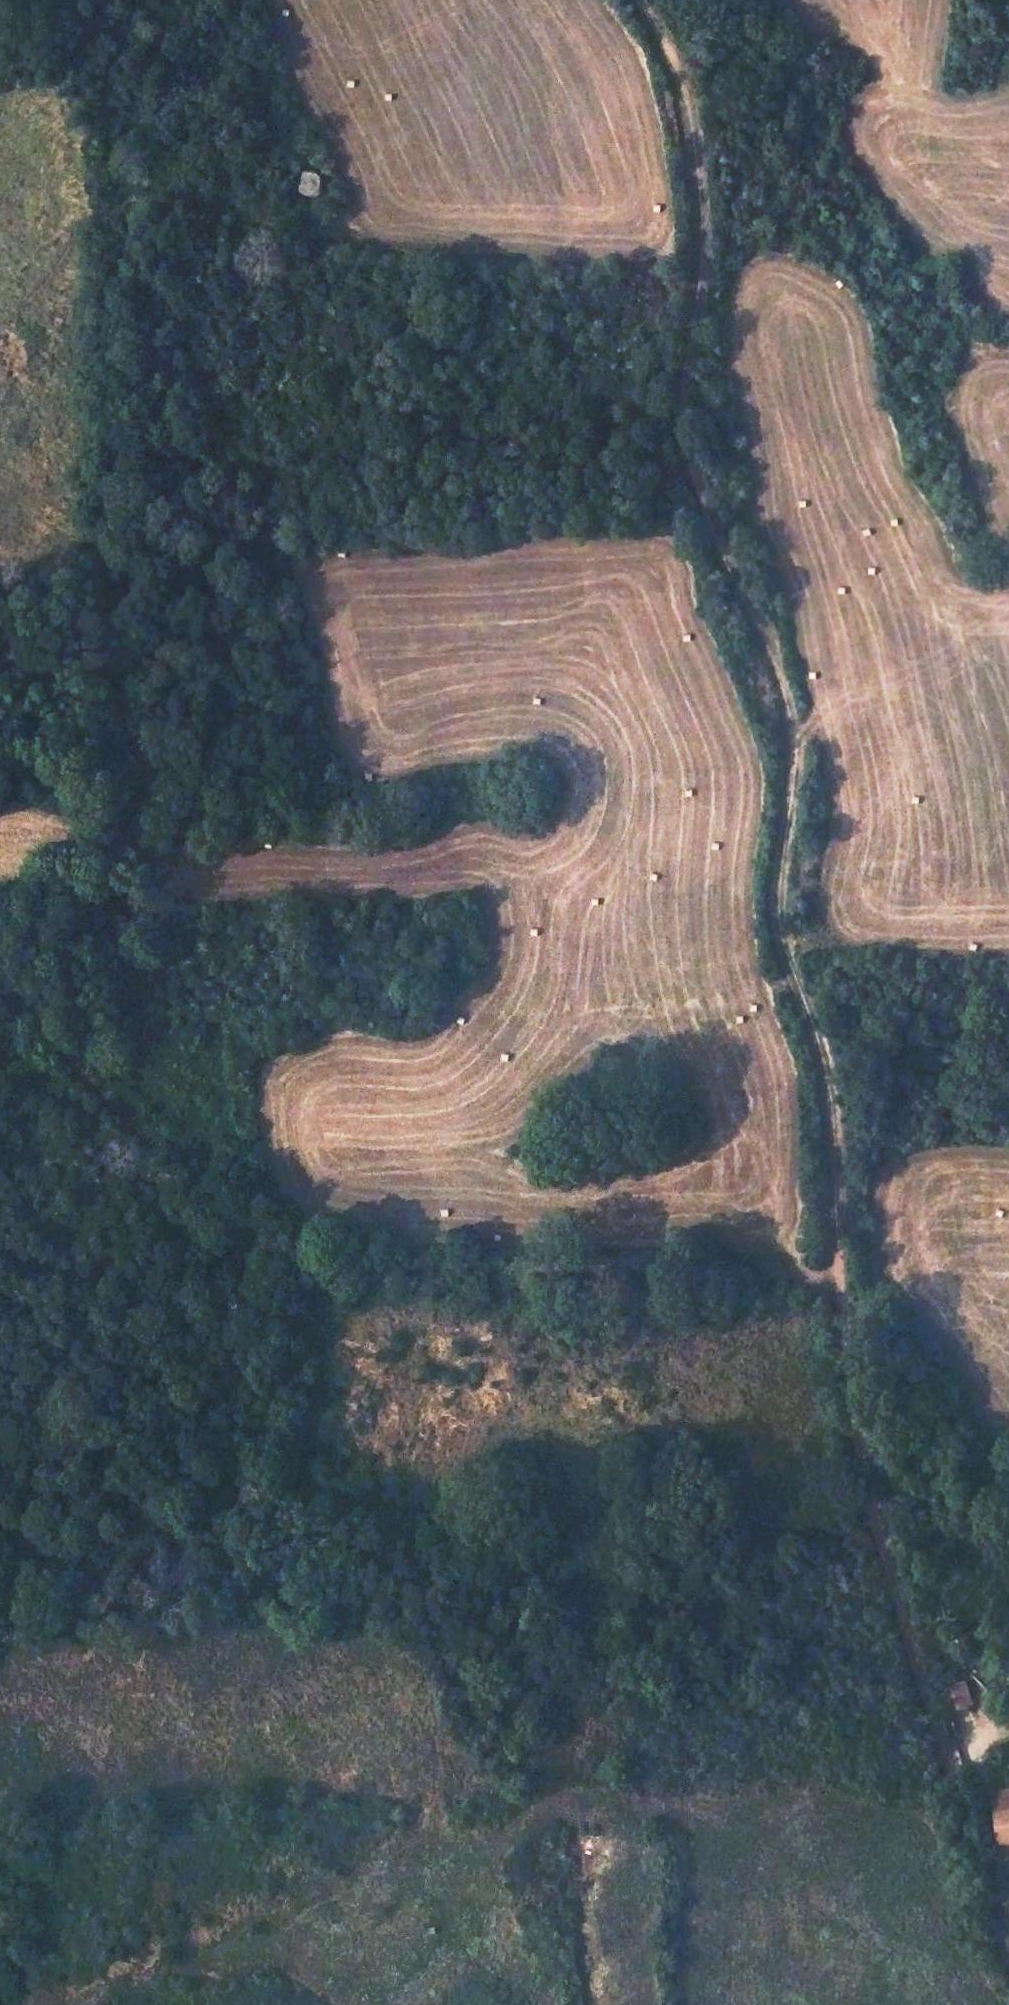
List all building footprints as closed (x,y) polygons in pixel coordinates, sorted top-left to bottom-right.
[(299,187),(301,192),(306,196),(311,198),(317,197),(322,194),(324,191),(326,186),(326,181),(324,177),(321,174),(316,171),(310,170),(305,172),(301,176),(299,182),(299,187)] [(991,1796),(999,1857),(1008,1856),(1008,1794),(991,1796)]
